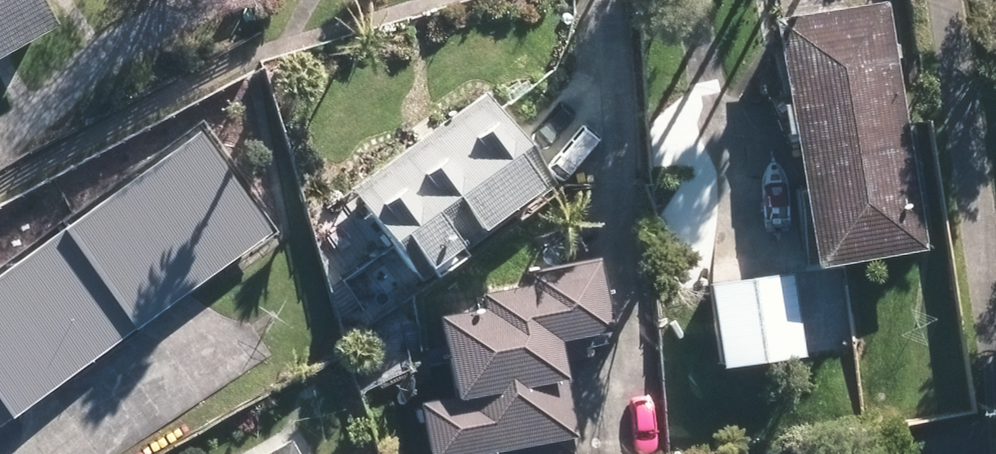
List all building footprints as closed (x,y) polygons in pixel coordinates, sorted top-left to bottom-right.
[(47,22),(35,0),(0,0),(0,47),(47,22)] [(913,235),(878,2),(780,16),(815,250),(913,235)] [(482,96),(360,184),(415,261),(537,173),(482,96)] [(201,140),(0,285),(0,404),(258,219),(201,140)] [(418,397),(426,443),(558,420),(541,325),(596,315),(586,257),(523,268),(525,279),(478,287),(482,306),(441,313),(455,391),(418,397)] [(796,348),(786,268),(715,277),(725,357),(796,348)]
